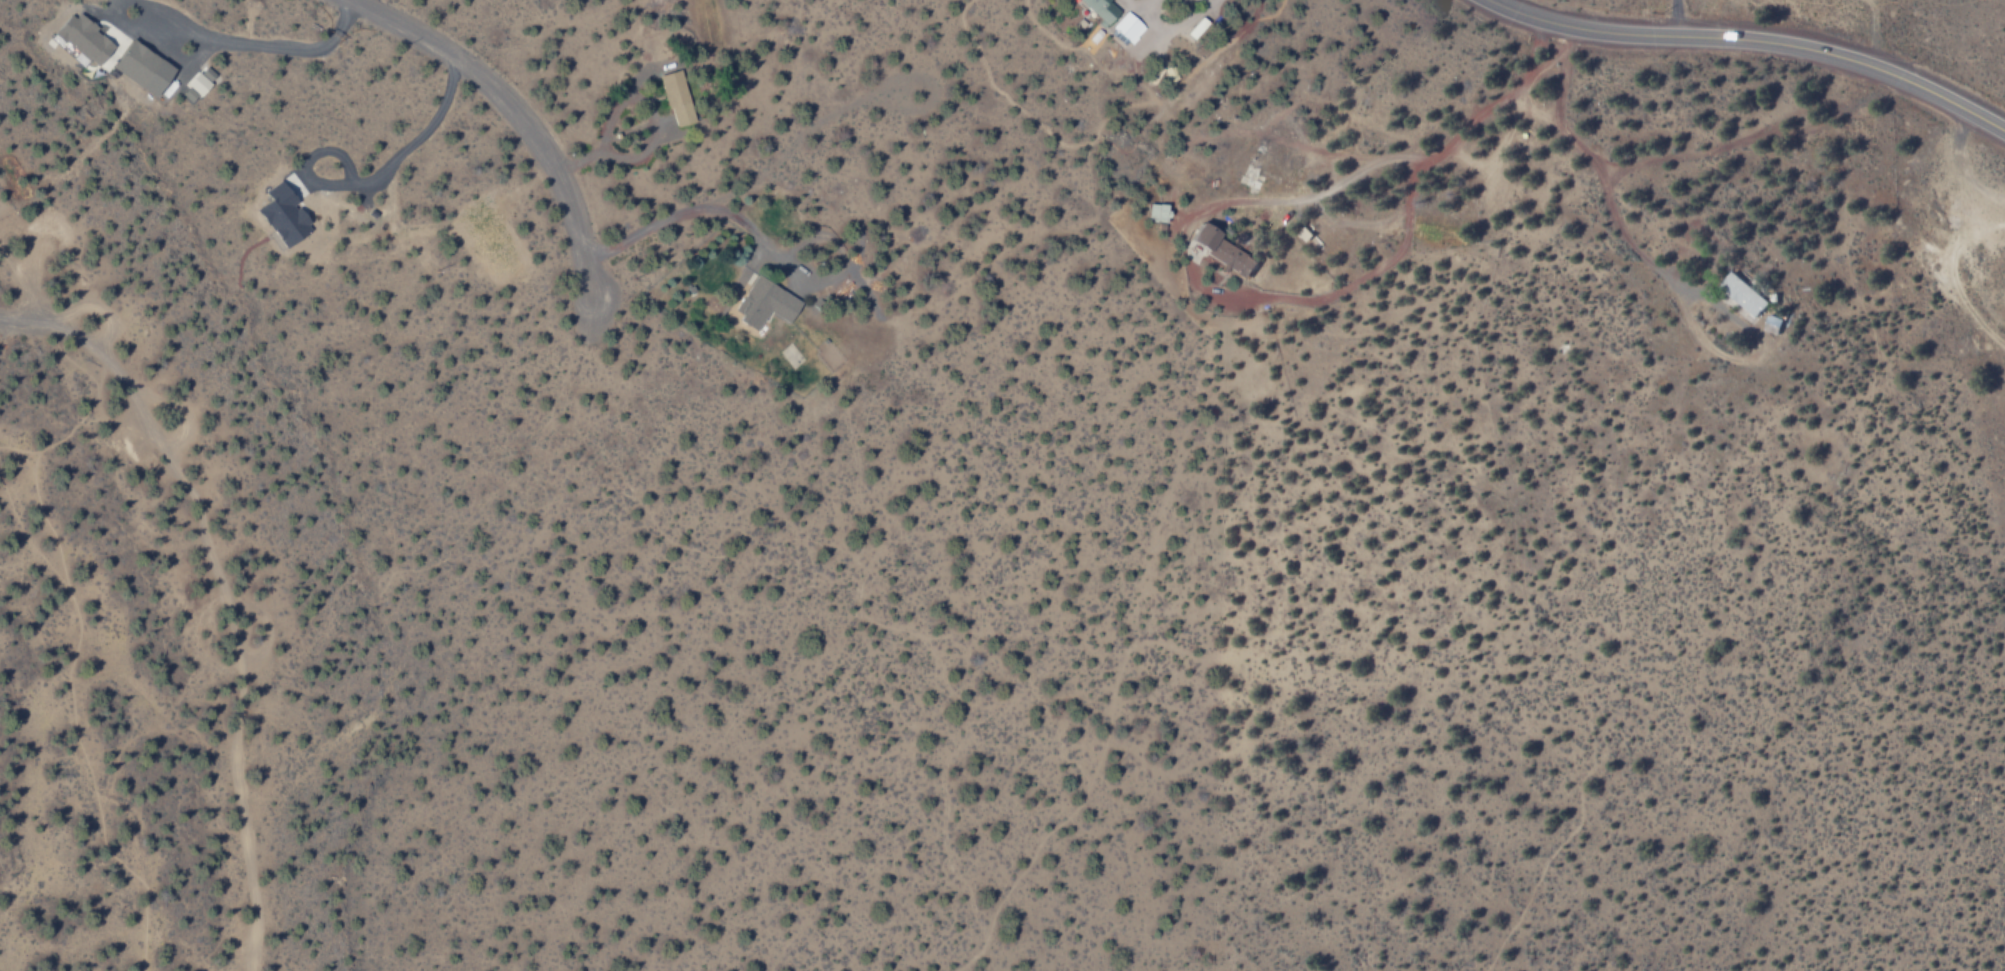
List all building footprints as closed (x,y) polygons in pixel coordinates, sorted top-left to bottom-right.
[(1108,26),(1121,12),(1109,2),(1111,0),(1079,0),(1108,26)] [(96,68),(116,47),(76,11),(57,33),(96,68)] [(1147,27),(1127,11),(1113,28),(1132,44),(1147,27)] [(113,69),(156,98),(176,68),(133,39),(113,69)] [(201,73),(210,81),(216,75),(207,66),(201,73)] [(676,128),(697,122),(682,69),(661,75),(676,128)] [(181,92),(193,103),(211,84),(200,73),(181,92)] [(265,192),(271,201),(259,208),(284,249),(313,231),(296,204),(298,202),(283,180),(265,192)] [(1248,280),(1259,260),(1226,242),(1230,236),(1205,222),(1194,242),(1209,250),(1207,254),(1226,265),(1225,267),(1248,280)] [(1770,303),(1734,271),(1721,286),(1756,318),(1770,303)] [(759,332),(771,312),(791,324),(804,302),(758,275),(737,311),(744,315),(740,321),(759,332)]
